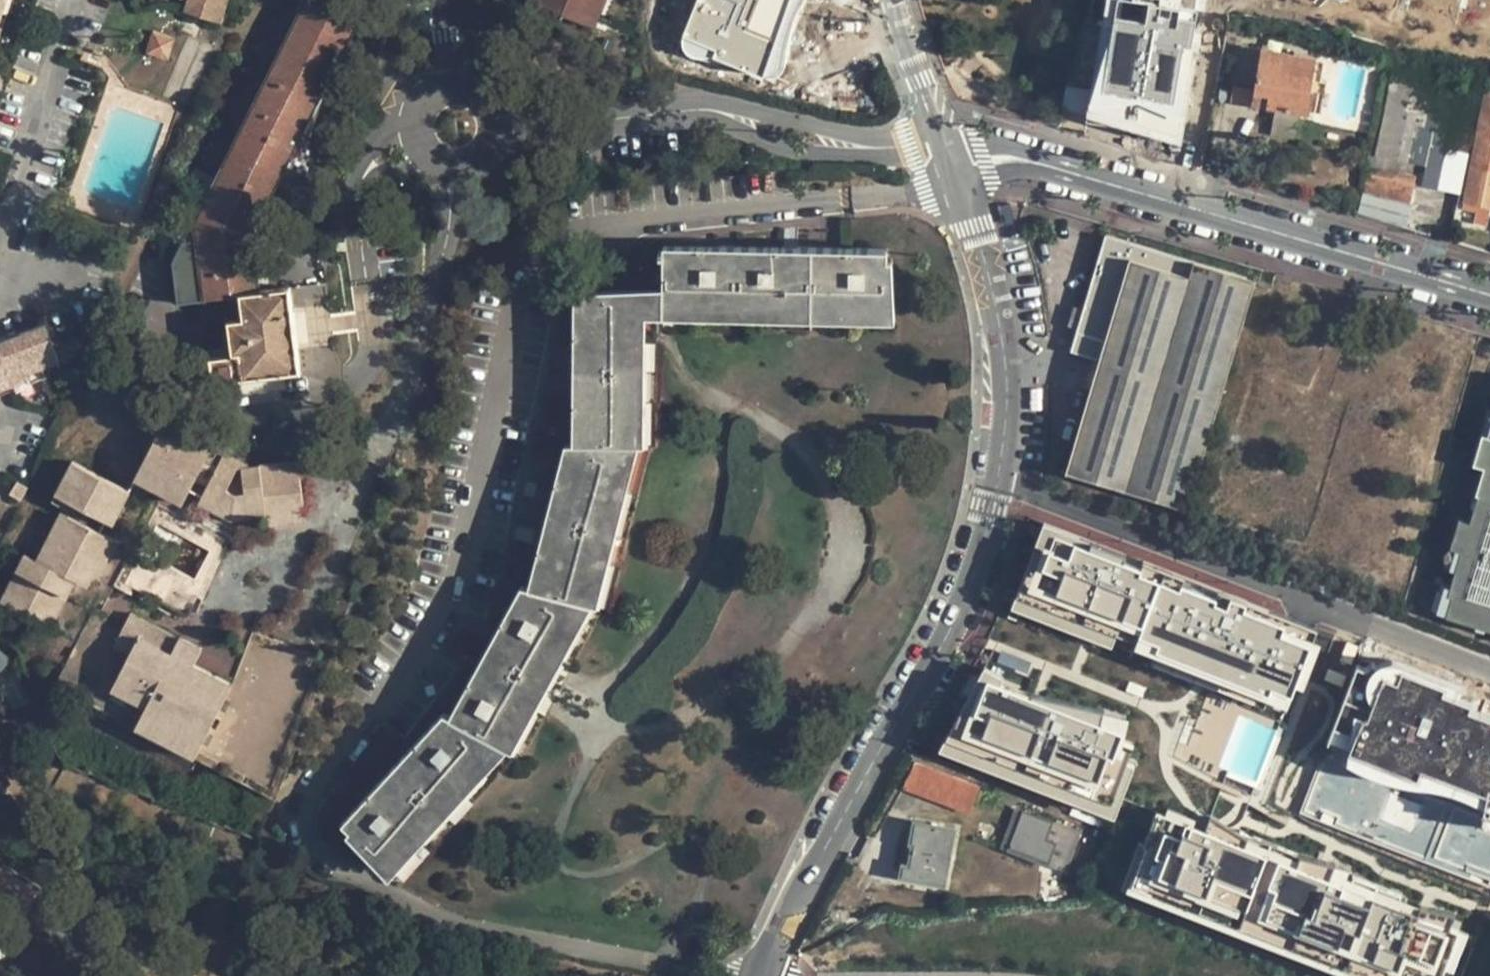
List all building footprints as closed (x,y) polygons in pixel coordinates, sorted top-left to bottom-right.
[(13,0),(0,0),(0,38),(13,0)] [(185,10),(222,22),(230,0),(188,0),(185,10)] [(261,217),(325,84),(318,82),(293,70),(312,32),(337,44),(356,4),(349,0),(306,0),(204,205),(206,207),(199,221),(201,237),(198,237),(207,298),(224,295),(231,354),(210,356),(213,382),(300,370),(297,343),(284,344),(281,315),(293,313),(290,286),(259,290),(254,249),(245,251),(244,231),(253,212),(261,217)] [(585,21),(594,0),(536,0),(585,21)] [(585,21),(595,25),(605,0),(594,0),(585,21)] [(804,0),(695,0),(679,53),(780,83),(804,0)] [(1081,125),(1177,147),(1203,0),(1103,0),(1081,125)] [(149,31),(147,55),(170,57),(172,33),(149,31)] [(337,44),(312,32),(293,70),(318,82),(337,44)] [(1249,106),(1258,54),(1238,51),(1230,103),(1249,106)] [(1312,114),(1315,54),(1258,51),(1255,111),(1312,114)] [(1402,165),(1408,85),(1385,83),(1379,164),(1402,165)] [(1458,222),(1489,227),(1489,95),(1481,93),(1458,222)] [(1441,147),(1443,134),(1417,130),(1412,164),(1425,166),(1422,188),(1461,194),(1468,151),(1441,147)] [(1358,215),(1405,224),(1413,185),(1366,175),(1358,215)] [(245,251),(254,249),(252,233),(261,217),(253,212),(244,231),(245,251)] [(1100,359),(1066,472),(1187,508),(1255,278),(1105,233),(1070,350),(1100,359)] [(664,268),(664,316),(891,317),(887,246),(664,243),(664,249),(659,249),(660,268),(664,268)] [(1258,279),(1257,285),(1271,289),(1273,283),(1258,279)] [(443,711),(344,822),(388,866),(501,742),(507,745),(585,601),(609,606),(648,445),(656,444),(657,315),(657,292),(575,294),(574,443),(565,443),(529,586),(520,584),(451,714),(443,711)] [(297,343),(293,313),(281,315),(284,344),(297,343)] [(10,376),(25,371),(27,376),(60,363),(46,325),(0,345),(0,351),(10,376)] [(16,393),(10,376),(0,351),(0,399),(16,393)] [(25,371),(10,376),(16,393),(65,373),(60,363),(27,376),(25,371)] [(1489,443),(1489,416),(1487,415),(1472,465),(1482,468),(1489,443)] [(166,419),(141,469),(187,492),(191,485),(209,449),(180,435),(183,428),(166,419)] [(249,459),(183,428),(180,435),(209,449),(191,485),(205,493),(223,456),(247,468),(248,464),(249,459)] [(1482,468),(1474,494),(1477,495),(1469,523),(1454,571),(1450,585),(1447,595),(1451,596),(1445,616),(1444,617),(1489,631),(1489,443),(1482,468)] [(205,493),(201,500),(218,508),(221,501),(235,509),(248,508),(249,515),(268,513),(269,516),(307,512),(299,458),(248,464),(247,468),(223,456),(205,493)] [(27,552),(2,600),(39,618),(63,570),(71,574),(89,583),(97,567),(113,536),(87,524),(93,511),(109,517),(125,485),(73,460),(67,472),(73,475),(61,500),(66,504),(73,508),(46,562),(39,558),(27,552)] [(187,492),(141,469),(137,476),(184,500),(187,492)] [(55,497),(61,500),(73,475),(67,472),(55,497)] [(125,485),(109,517),(115,520),(131,488),(125,485)] [(39,558),(46,562),(73,508),(66,504),(39,558)] [(307,512),(269,516),(270,525),(308,521),(307,512)] [(1454,571),(1469,523),(1458,519),(1443,568),(1454,571)] [(1314,627),(1043,523),(1015,594),(1110,630),(1116,615),(1141,624),(1138,633),(1156,640),(1154,647),(1269,691),(1272,685),(1290,692),(1314,627)] [(113,536),(97,567),(105,571),(121,540),(113,536)] [(63,570),(39,618),(47,622),(71,574),(63,570)] [(180,595),(154,583),(146,599),(172,612),(180,595)] [(1447,595),(1450,585),(1443,583),(1440,593),(1434,613),(1445,616),(1451,596),(1447,595)] [(1110,630),(1015,594),(1011,606),(1105,642),(1110,630)] [(128,647),(110,683),(145,700),(179,633),(129,608),(121,624),(136,631),(128,647)] [(121,624),(113,640),(128,647),(136,631),(121,624)] [(145,700),(139,711),(151,717),(184,655),(190,658),(198,642),(179,633),(145,700)] [(1357,646),(1347,642),(1340,659),(1350,663),(1357,646)] [(1269,691),(1154,647),(1149,659),(1283,710),(1290,692),(1272,685),(1269,691)] [(151,717),(145,728),(194,753),(232,680),(190,658),(184,655),(151,717)] [(1302,818),(1489,883),(1489,707),(1357,661),(1302,818)] [(1345,675),(1328,668),(1324,678),(1341,685),(1345,675)] [(987,676),(979,674),(964,702),(975,706),(987,676)] [(987,676),(975,706),(964,702),(946,736),(1111,799),(1132,744),(1119,739),(1123,729),(1109,723),(1114,712),(1010,685),(987,676)] [(1128,715),(1114,712),(1109,723),(1123,729),(1128,715)] [(1132,766),(1125,763),(1111,799),(946,736),(941,746),(1114,813),(1132,766)] [(916,762),(902,789),(970,813),(980,785),(916,762)] [(1000,844),(1008,847),(1023,808),(1015,805),(1000,844)] [(1023,808),(1008,847),(1065,869),(1080,830),(1023,808)] [(1185,821),(1156,810),(1129,881),(1377,975),(1439,975),(1402,961),(1398,972),(1144,875),(1153,851),(1151,850),(1159,828),(1174,834),(1177,828),(1181,830),(1185,821)] [(910,863),(907,877),(945,884),(955,829),(914,821),(910,845),(913,845),(910,863)] [(1153,851),(1144,875),(1398,972),(1402,961),(1439,975),(1458,926),(1185,821),(1181,830),(1177,828),(1174,834),(1159,828),(1151,850),(1153,851)] [(900,876),(907,877),(910,863),(902,862),(900,876)] [(7,873),(0,890),(0,901),(4,903),(13,909),(17,902),(27,884),(7,873)] [(30,879),(27,884),(17,902),(25,907),(27,905),(32,908),(44,887),(30,879)]
